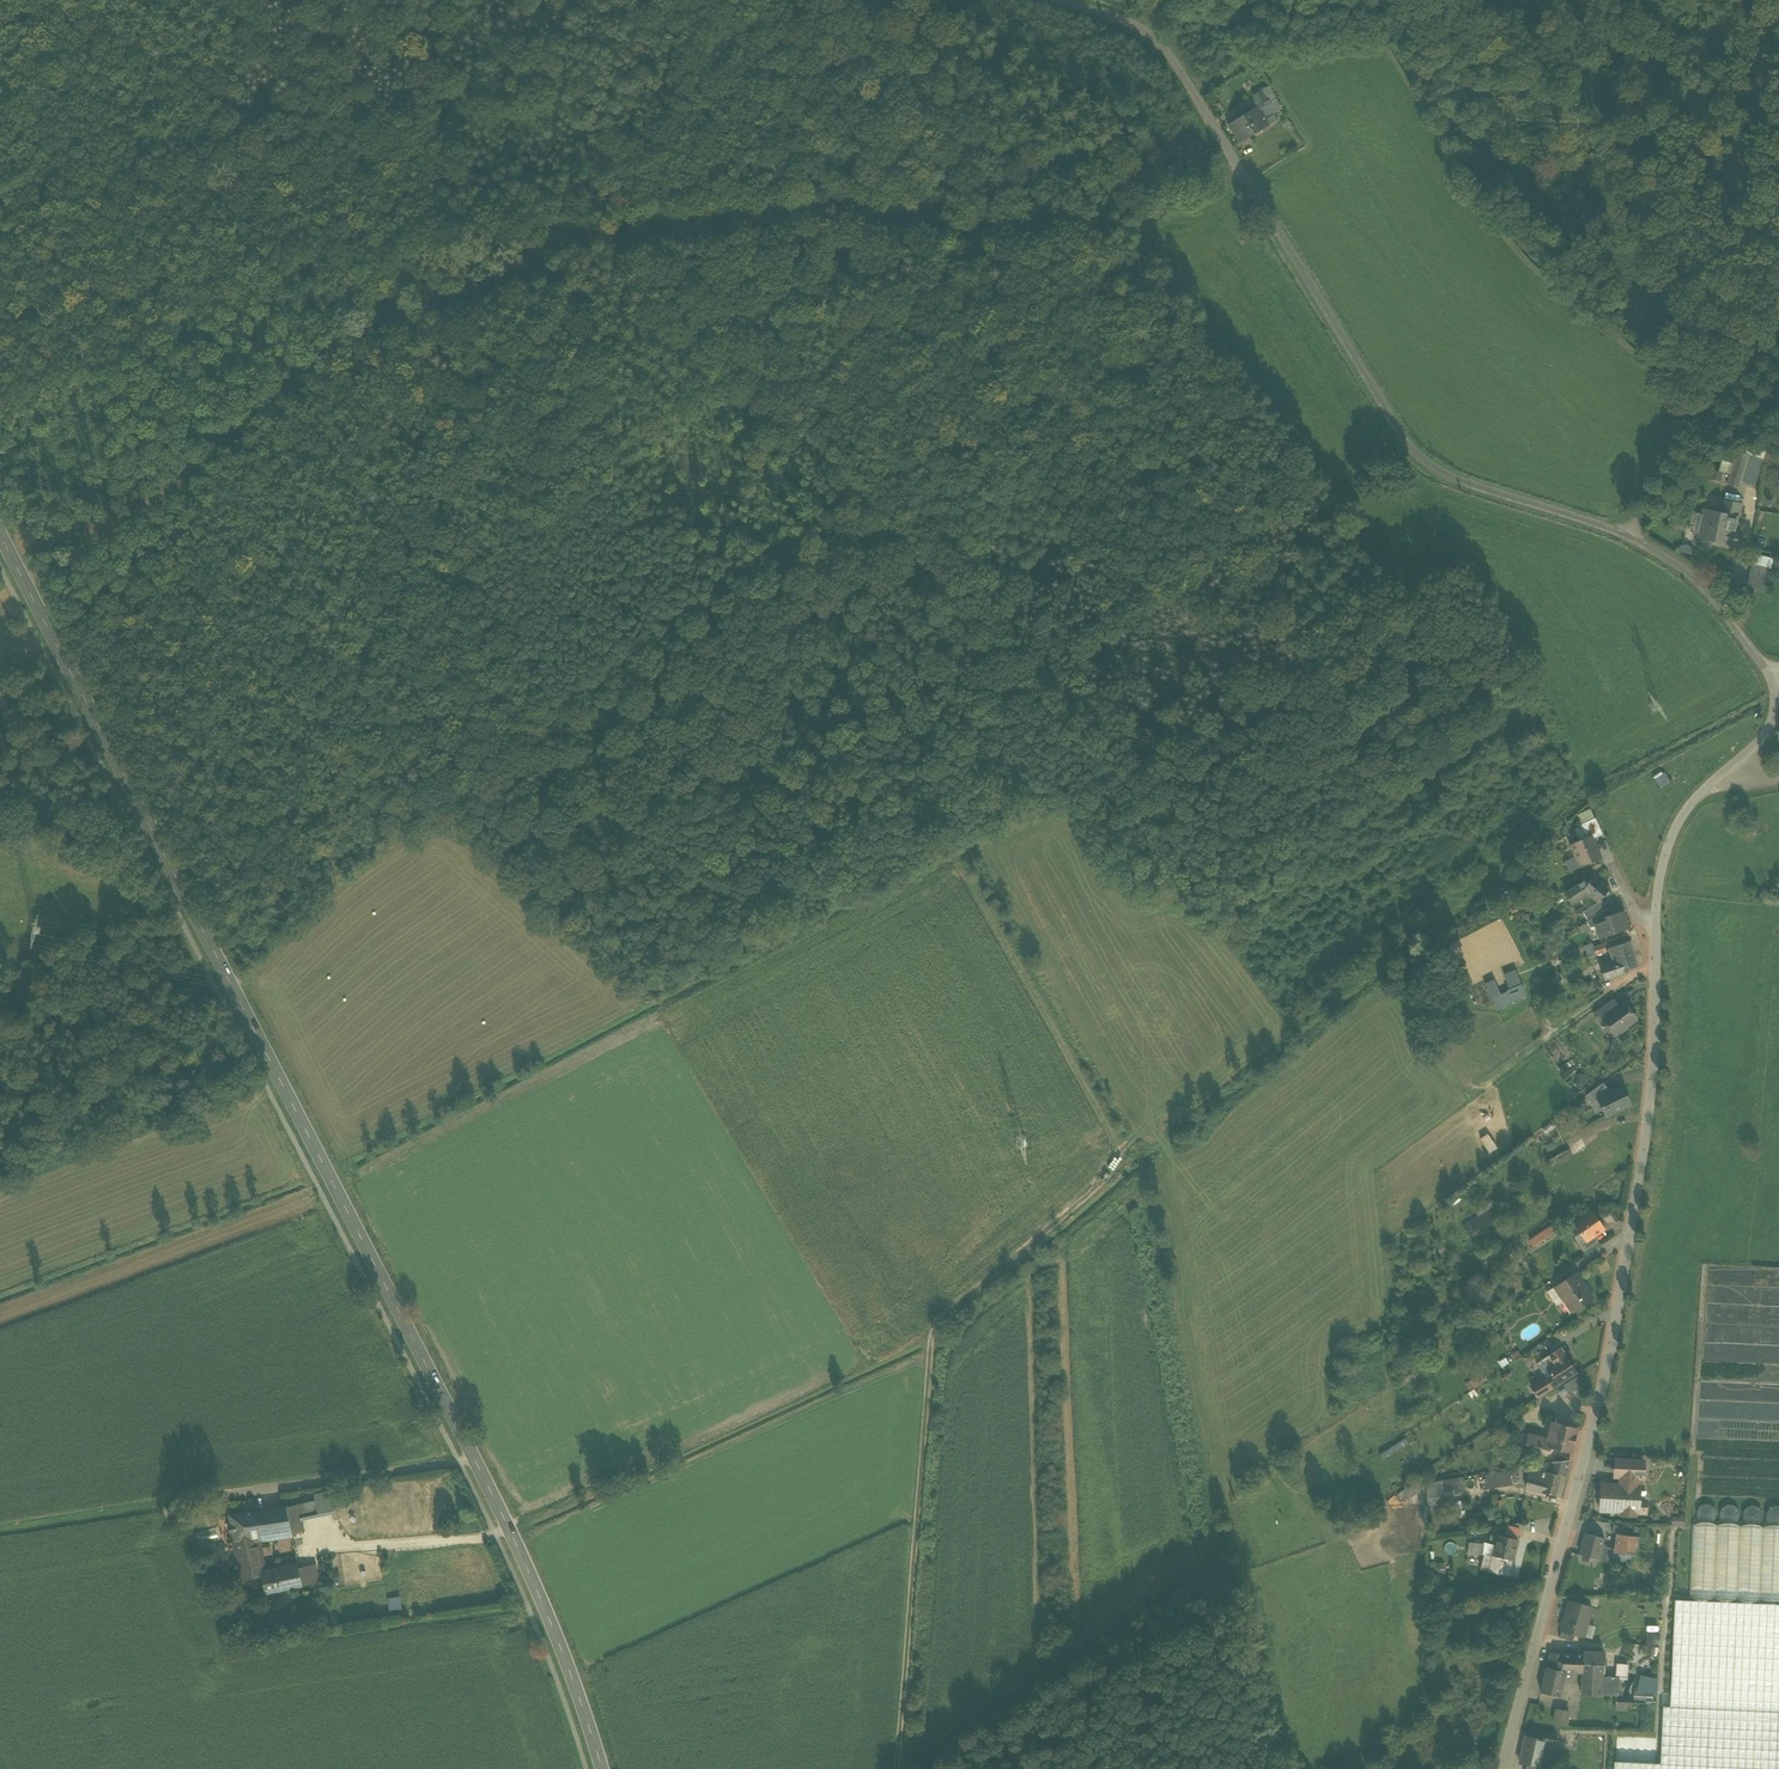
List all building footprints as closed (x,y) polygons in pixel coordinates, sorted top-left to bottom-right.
[(1254,95),(1262,108),(1267,105),(1276,100),(1268,86),(1254,95)] [(1276,100),(1267,105),(1273,114),(1282,109),(1276,100)] [(1258,111),(1267,126),(1277,121),(1273,114),(1267,105),(1262,108),(1258,111)] [(1231,127),(1241,142),(1267,126),(1258,111),(1231,127)] [(1291,124),(1287,118),(1280,122),(1284,128),(1291,124)] [(1767,451),(1752,449),(1750,455),(1764,459),(1767,451)] [(1728,482),(1740,486),(1741,482),(1750,455),(1740,452),(1738,451),(1735,460),(1731,475),(1728,482)] [(1755,487),(1764,459),(1750,455),(1741,482),(1755,487)] [(1731,475),(1735,460),(1724,457),(1719,471),(1724,473),(1731,475)] [(1722,482),(1724,473),(1714,470),(1712,480),(1722,482)] [(1727,514),(1738,516),(1740,505),(1726,502),(1725,510),(1727,514)] [(1705,510),(1704,514),(1700,534),(1699,537),(1730,545),(1734,530),(1735,531),(1738,516),(1727,514),(1705,510)] [(1689,532),(1700,534),(1704,514),(1696,512),(1696,511),(1695,511),(1695,512),(1694,512),(1689,532)] [(1730,545),(1739,548),(1743,533),(1735,531),(1734,530),(1730,545)] [(1681,545),(1679,552),(1693,555),(1694,548),(1687,544),(1681,545)] [(1773,558),(1755,554),(1753,564),(1771,569),(1773,558)] [(1745,586),(1760,590),(1765,569),(1750,565),(1745,586)] [(1581,824),(1594,818),(1590,808),(1576,815),(1581,824)] [(1590,836),(1592,840),(1603,835),(1595,818),(1594,818),(1581,824),(1580,825),(1581,826),(1586,837),(1586,838),(1590,836)] [(1586,837),(1581,826),(1574,829),(1579,840),(1586,837)] [(1575,856),(1580,867),(1601,858),(1592,840),(1590,836),(1586,838),(1570,845),(1575,856)] [(1570,872),(1580,867),(1575,856),(1565,861),(1570,872)] [(1583,882),(1573,889),(1580,899),(1587,895),(1597,903),(1599,900),(1608,890),(1592,877),(1587,885),(1583,882)] [(1509,899),(1508,888),(1497,889),(1498,900),(1509,899)] [(1572,904),(1580,899),(1573,889),(1566,893),(1572,904)] [(1582,912),(1588,920),(1602,911),(1605,909),(1601,903),(1596,907),(1594,905),(1582,912)] [(1606,918),(1602,911),(1588,920),(1586,921),(1590,928),(1595,926),(1595,925),(1607,921),(1606,918)] [(1595,926),(1599,937),(1627,928),(1622,912),(1606,918),(1607,921),(1595,925),(1595,926)] [(1594,952),(1593,948),(1592,944),(1584,947),(1587,954),(1594,952)] [(1593,948),(1594,952),(1596,955),(1606,951),(1604,944),(1593,948)] [(1621,961),(1623,970),(1625,969),(1636,966),(1630,944),(1609,950),(1612,960),(1603,963),(1604,966),(1621,961)] [(1554,960),(1550,948),(1540,951),(1544,963),(1554,960)] [(1595,955),(1596,955),(1594,952),(1587,954),(1591,967),(1598,965),(1595,955)] [(1600,967),(1604,980),(1626,973),(1625,969),(1623,970),(1621,961),(1604,966),(1600,967)] [(1504,974),(1506,979),(1516,975),(1514,970),(1504,974)] [(1506,979),(1510,989),(1521,985),(1516,975),(1506,979)] [(1508,991),(1501,994),(1494,980),(1485,984),(1497,1009),(1512,1003),(1512,1002),(1525,996),(1521,985),(1510,989),(1507,990),(1508,991)] [(1596,990),(1592,980),(1583,984),(1587,994),(1596,990)] [(1597,1012),(1602,1019),(1618,1007),(1613,1000),(1597,1012)] [(1614,1035),(1618,1032),(1622,1033),(1626,1030),(1627,1026),(1635,1020),(1629,1011),(1630,1011),(1624,1003),(1618,1007),(1602,1019),(1607,1026),(1608,1026),(1615,1034),(1614,1035)] [(1586,1075),(1577,1074),(1576,1086),(1585,1087),(1586,1075)] [(1586,1095),(1590,1103),(1598,1099),(1598,1098),(1610,1092),(1603,1082),(1586,1095)] [(1598,1099),(1606,1116),(1629,1104),(1621,1087),(1610,1092),(1598,1098),(1598,1099)] [(1497,1148),(1488,1134),(1480,1139),(1489,1153),(1497,1148)] [(1549,1159),(1552,1165),(1572,1155),(1568,1149),(1549,1159)] [(1479,1217),(1497,1204),(1493,1199),(1475,1212),(1479,1217)] [(1464,1227),(1470,1235),(1503,1213),(1497,1204),(1479,1217),(1464,1227)] [(1585,1241),(1594,1235),(1604,1228),(1592,1212),(1574,1225),(1580,1233),(1585,1241)] [(1529,1240),(1533,1246),(1556,1231),(1551,1225),(1529,1240)] [(1585,1241),(1580,1233),(1574,1237),(1579,1244),(1585,1241)] [(1579,1244),(1584,1251),(1598,1241),(1594,1235),(1585,1241),(1579,1244)] [(1565,1299),(1574,1312),(1593,1299),(1575,1273),(1555,1287),(1564,1300),(1565,1299)] [(1564,1300),(1555,1287),(1547,1293),(1556,1305),(1564,1300)] [(1543,1360),(1551,1374),(1545,1378),(1532,1386),(1538,1396),(1564,1380),(1577,1372),(1562,1348),(1543,1360)] [(1551,1374),(1543,1360),(1537,1364),(1545,1378),(1551,1374)] [(1466,1383),(1471,1390),(1487,1379),(1482,1372),(1466,1383)] [(1583,1384),(1578,1375),(1563,1385),(1568,1393),(1583,1384)] [(1550,1447),(1569,1453),(1576,1428),(1551,1422),(1546,1440),(1540,1438),(1538,1448),(1549,1451),(1550,1447)] [(1522,1443),(1538,1448),(1540,1438),(1524,1434),(1522,1443)] [(1408,1442),(1404,1437),(1380,1454),(1383,1459),(1408,1442)] [(1560,1476),(1564,1477),(1569,1460),(1537,1464),(1537,1466),(1530,1468),(1530,1470),(1531,1473),(1547,1472),(1560,1476)] [(1637,1477),(1643,1477),(1643,1462),(1616,1460),(1615,1476),(1621,1476),(1637,1477)] [(1511,1478),(1512,1484),(1518,1483),(1516,1467),(1509,1469),(1511,1478)] [(1485,1473),(1487,1482),(1511,1478),(1509,1469),(1485,1473)] [(1531,1473),(1530,1470),(1528,1477),(1541,1480),(1542,1478),(1545,1479),(1547,1472),(1531,1473)] [(1525,1488),(1554,1496),(1560,1476),(1547,1472),(1545,1479),(1542,1478),(1541,1480),(1528,1477),(1525,1488)] [(1627,1516),(1628,1516),(1629,1516),(1631,1515),(1632,1515),(1635,1515),(1635,1512),(1635,1501),(1638,1501),(1639,1486),(1636,1486),(1637,1477),(1621,1476),(1621,1486),(1605,1485),(1605,1496),(1601,1496),(1600,1510),(1612,1510),(1612,1508),(1622,1509),(1622,1514),(1624,1515),(1624,1514),(1625,1514),(1626,1515),(1627,1516)] [(1460,1477),(1442,1480),(1445,1495),(1463,1492),(1460,1477)] [(1425,1487),(1419,1478),(1398,1494),(1405,1502),(1425,1487)] [(1511,1478),(1487,1482),(1488,1489),(1512,1485),(1512,1484),(1511,1478)] [(1444,1496),(1445,1495),(1442,1480),(1427,1483),(1427,1499),(1444,1496)] [(315,1500),(318,1517),(335,1514),(331,1491),(314,1494),(315,1500)] [(346,1491),(334,1493),(337,1507),(349,1505),(346,1491)] [(1444,1496),(1427,1499),(1427,1506),(1444,1506),(1444,1496)] [(214,1510),(222,1512),(224,1500),(215,1499),(214,1510)] [(318,1517),(315,1500),(299,1503),(299,1504),(302,1520),(318,1517)] [(1463,1517),(1461,1501),(1453,1502),(1455,1518),(1463,1517)] [(1646,1501),(1638,1501),(1635,1501),(1635,1512),(1645,1512),(1646,1501)] [(299,1504),(286,1506),(291,1533),(304,1531),(302,1520),(299,1504)] [(258,1537),(281,1534),(291,1533),(286,1506),(254,1510),(258,1537)] [(1759,1506),(1743,1507),(1744,1517),(1760,1517),(1759,1506)] [(255,1538),(258,1537),(254,1510),(229,1514),(237,1554),(256,1549),(255,1538)] [(1683,1526),(1683,1517),(1672,1517),(1672,1525),(1683,1526)] [(1504,1537),(1516,1540),(1519,1528),(1507,1525),(1504,1537)] [(1617,1534),(1625,1535),(1626,1527),(1613,1525),(1611,1533),(1617,1534)] [(1778,1601),(1778,1529),(1693,1525),(1690,1597),(1778,1601)] [(1641,1537),(1646,1537),(1647,1530),(1626,1527),(1625,1535),(1638,1537),(1641,1537)] [(1579,1554),(1598,1560),(1602,1546),(1604,1538),(1585,1533),(1579,1554)] [(1614,1553),(1635,1556),(1638,1537),(1625,1535),(1617,1534),(1615,1549),(1614,1553)] [(1488,1573),(1508,1577),(1512,1560),(1516,1540),(1504,1537),(1497,1536),(1494,1545),(1492,1555),(1492,1556),(1489,1571),(1488,1573)] [(1494,1545),(1484,1544),(1469,1542),(1468,1552),(1483,1554),(1492,1555),(1494,1545)] [(1598,1560),(1612,1563),(1614,1553),(1615,1549),(1602,1546),(1598,1560)] [(262,1577),(266,1594),(279,1591),(276,1573),(266,1575),(264,1566),(260,1566),(256,1550),(256,1549),(237,1554),(243,1581),(262,1577)] [(1492,1556),(1492,1555),(1483,1554),(1480,1569),(1489,1571),(1492,1556)] [(1444,1574),(1444,1562),(1436,1563),(1436,1574),(1444,1574)] [(320,1582),(316,1564),(298,1568),(302,1586),(320,1582)] [(298,1568),(276,1573),(279,1591),(302,1586),(298,1568)] [(400,1596),(388,1598),(390,1611),(402,1609),(400,1596)] [(1670,1706),(1778,1711),(1778,1604),(1675,1600),(1670,1706)] [(1574,1634),(1584,1637),(1587,1624),(1584,1623),(1589,1607),(1569,1601),(1561,1630),(1574,1634)] [(1595,1626),(1587,1624),(1584,1637),(1592,1639),(1595,1626)] [(1559,1637),(1572,1640),(1574,1634),(1561,1630),(1559,1637)] [(1659,1647),(1660,1635),(1647,1635),(1647,1646),(1659,1647)] [(1615,1678),(1602,1677),(1603,1665),(1603,1652),(1583,1651),(1584,1654),(1583,1673),(1582,1673),(1581,1694),(1601,1695),(1618,1696),(1619,1680),(1619,1678),(1615,1678)] [(1541,1692),(1560,1696),(1565,1673),(1582,1673),(1583,1673),(1584,1654),(1550,1653),(1547,1668),(1541,1692)] [(1616,1663),(1615,1678),(1619,1678),(1619,1680),(1627,1680),(1628,1664),(1616,1663)] [(1656,1693),(1657,1679),(1640,1675),(1636,1691),(1653,1693),(1656,1693)] [(1653,1702),(1653,1693),(1636,1691),(1633,1691),(1633,1702),(1653,1702)] [(1628,1701),(1615,1701),(1615,1710),(1628,1711),(1628,1701)] [(1670,1706),(1662,1706),(1660,1764),(1614,1762),(1614,1768),(1778,1768),(1778,1711),(1670,1706)] [(1554,1723),(1564,1725),(1567,1712),(1557,1710),(1554,1723)] [(1527,1765),(1540,1767),(1545,1744),(1556,1745),(1557,1735),(1538,1733),(1537,1739),(1525,1736),(1519,1763),(1527,1765)]
